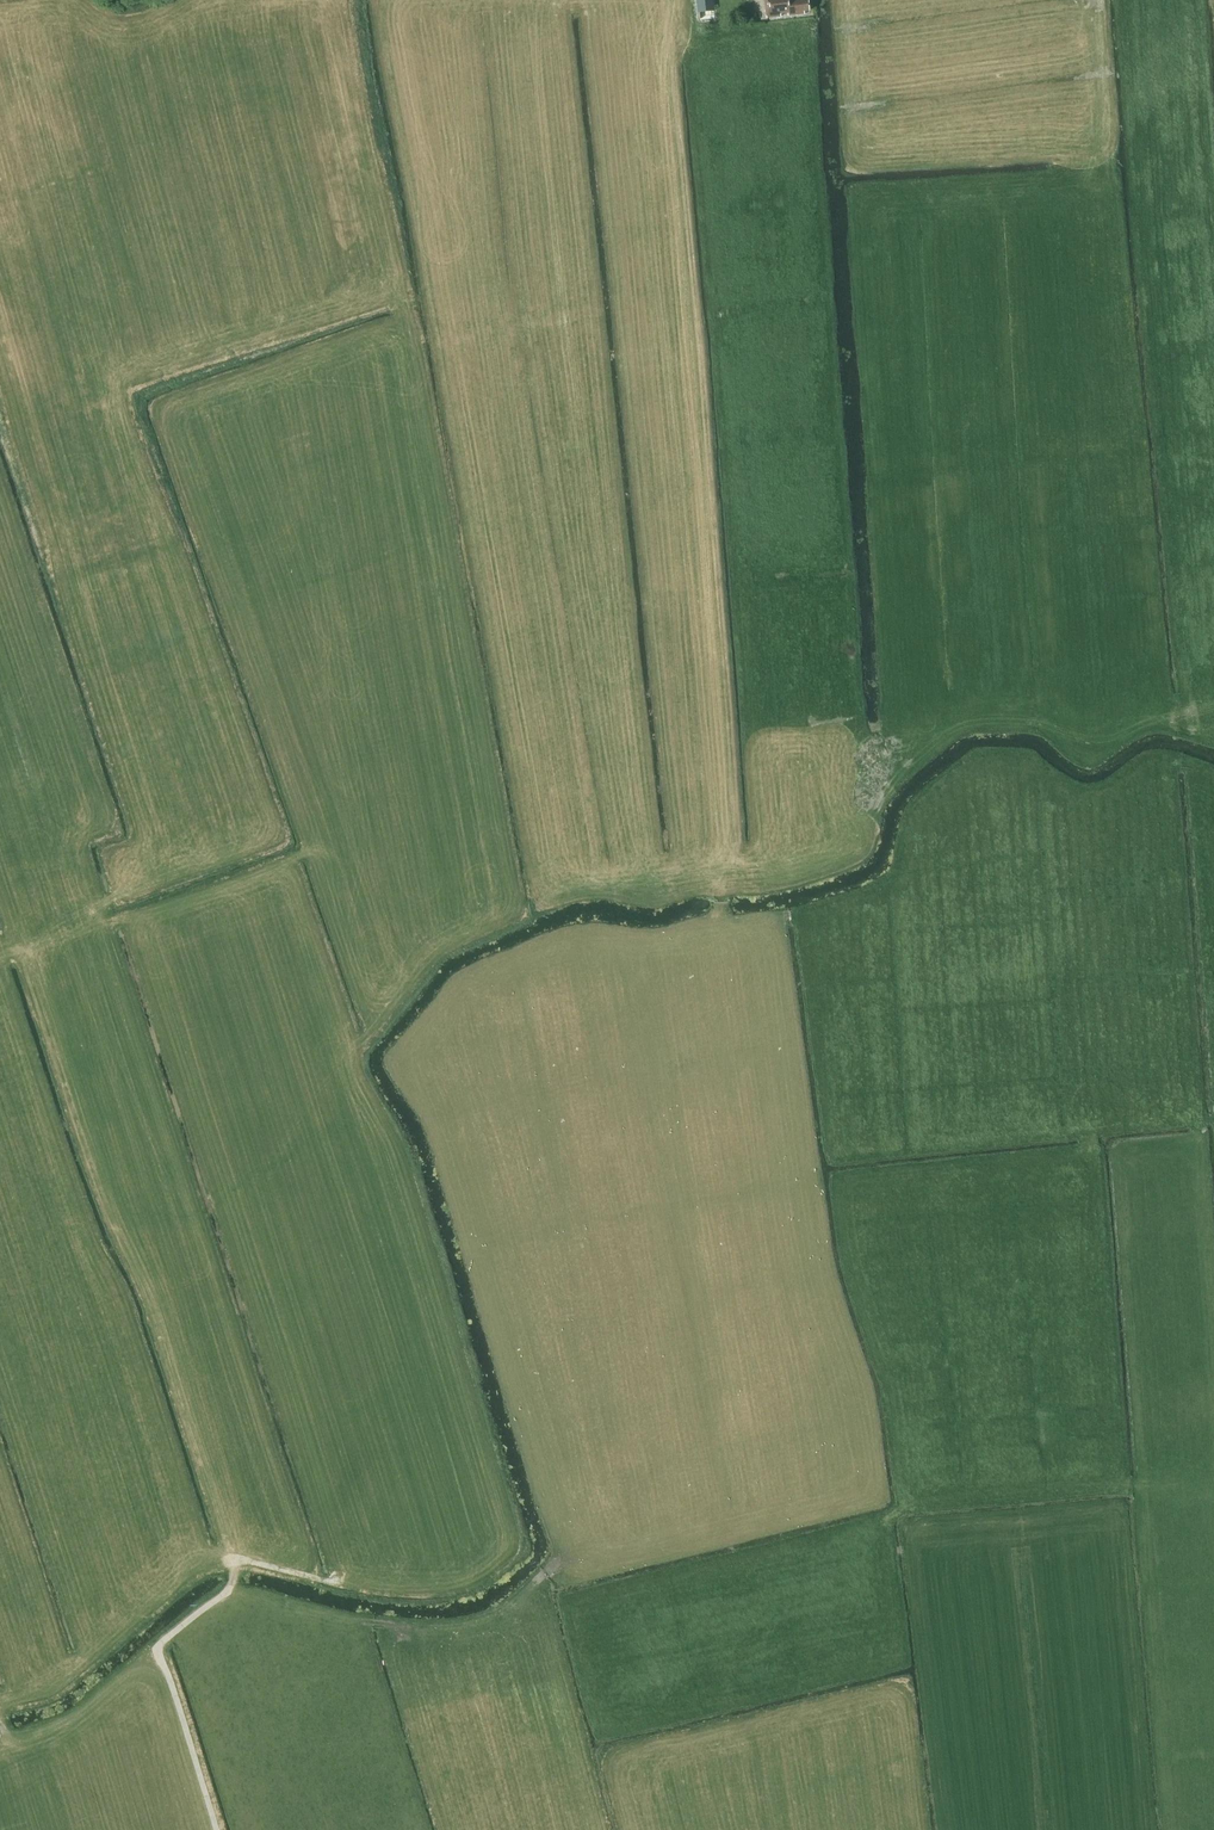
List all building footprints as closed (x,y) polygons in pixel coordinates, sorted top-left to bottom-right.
[(810,0),(808,0),(804,0),(766,0),(767,17),(782,16),(782,14),(790,13),(790,15),(805,14),(805,11),(811,10),(810,0)]
